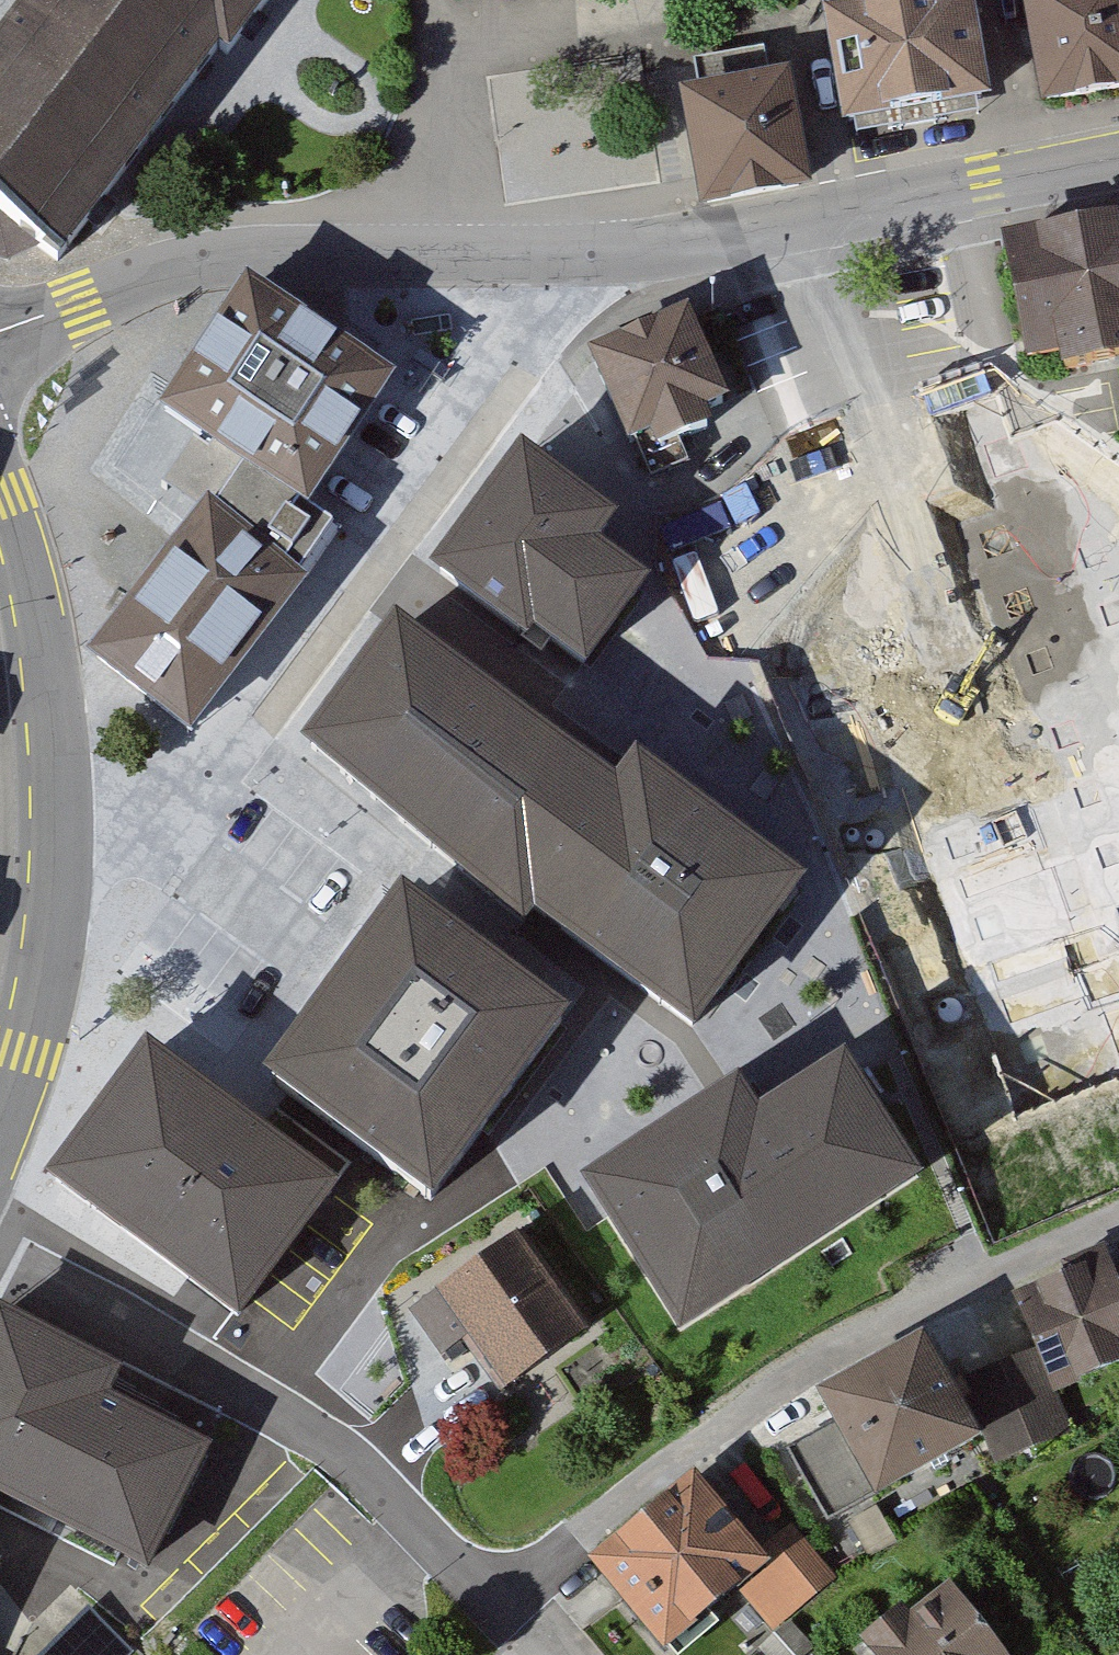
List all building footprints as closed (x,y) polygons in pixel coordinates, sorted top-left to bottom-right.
[(0,22),(0,222),(44,257),(236,0),(16,0),(0,22)] [(812,22),(831,135),(981,110),(963,0),(944,0),(812,22)] [(1030,109),(1118,95),(1118,0),(1012,0),(1030,109)] [(785,84),(671,100),(686,210),(800,194),(785,84)] [(994,234),(1015,367),(1118,351),(1118,215),(994,234)] [(187,510),(78,654),(192,740),(303,594),(293,586),(331,535),(302,513),(386,402),(237,290),(148,409),(188,439),(154,485),(187,510)] [(683,316),(583,357),(623,453),(723,411),(683,316)] [(625,520),(518,441),(417,576),(524,656),(534,643),(588,683),(660,586),(606,546),(625,520)] [(1011,505),(833,569),(877,690),(901,681),(1035,633),(1055,626),(1011,505)] [(614,790),(398,624),(296,756),(526,933),(536,920),(549,929),(692,1039),(807,890),(637,759),(625,774),(614,790)] [(1035,633),(901,681),(974,881),(1107,832),(1035,633)] [(974,881),(1050,1092),(1118,1068),(1118,864),(1107,832),(974,881)] [(491,957),(403,891),(380,922),(353,957),(257,1083),(432,1215),(578,1023),(491,957)] [(740,1087),(577,1190),(675,1345),(925,1186),(844,1059),(757,1114),(740,1087)] [(184,1375),(334,1218),(178,1071),(28,1227),(184,1375)] [(590,1342),(516,1237),(434,1294),(508,1399),(590,1342)] [(1010,1304),(1031,1354),(965,1381),(1008,1485),(1080,1456),(1058,1401),(1118,1377),(1118,1309),(1102,1267),(1010,1304)] [(35,1509),(109,1350),(0,1300),(0,1493),(35,1509)] [(907,1345),(798,1403),(818,1440),(788,1456),(825,1525),(964,1450),(907,1345)] [(688,1481),(576,1570),(644,1654),(658,1654),(763,1571),(797,1613),(838,1581),(798,1530),(755,1564),(688,1481)] [(945,1590),(863,1648),(868,1654),(991,1654),(945,1590)] [(140,1653),(88,1606),(45,1654),(138,1654),(140,1653)]
